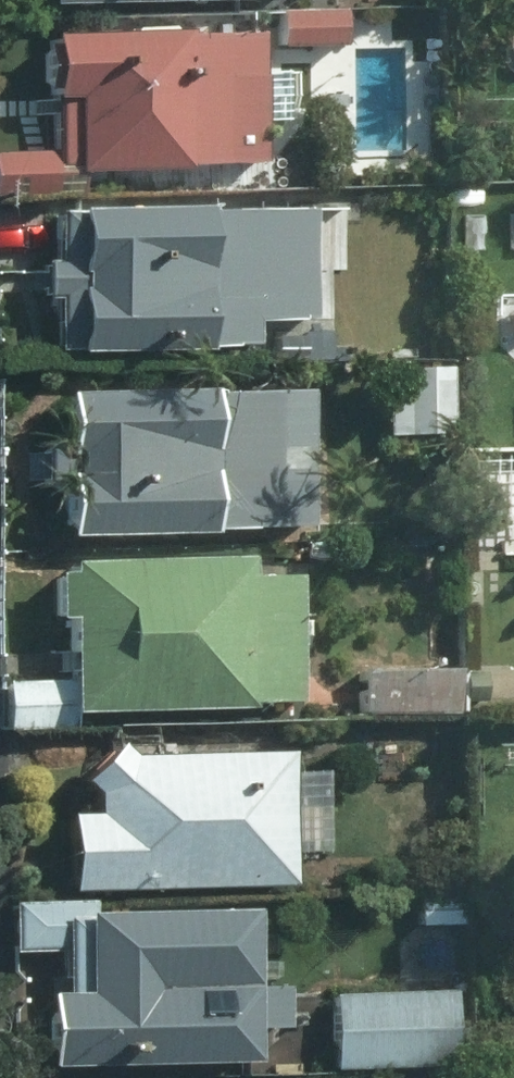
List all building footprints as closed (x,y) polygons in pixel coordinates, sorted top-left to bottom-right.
[(285,8),(286,45),(348,45),(347,8),(285,8)] [(61,31),(61,42),(51,42),(51,86),(60,86),(60,150),(0,151),(0,196),(88,194),(87,168),(194,167),(193,161),(271,161),(271,141),(297,142),(297,69),(267,70),(267,29),(61,31)] [(63,295),(64,348),(262,344),(261,317),(320,315),(319,266),(328,265),(327,205),(217,210),(217,200),(85,204),(85,209),(63,208),(65,260),(49,260),(50,297),(63,295)] [(457,364),(390,366),(390,433),(458,433),(457,364)] [(77,495),(76,534),(317,525),(312,385),(79,394),(81,434),(52,446),(53,482),(77,495)] [(455,445),(457,528),(513,528),(513,444),(455,445)] [(76,614),(78,708),(254,704),(254,700),(305,699),(302,573),(253,574),(253,553),(74,559),(76,572),(61,572),(63,616),(76,614)] [(366,670),(365,715),(465,712),(464,668),(366,670)] [(75,677),(10,681),(12,730),(77,727),(75,677)] [(74,812),(76,889),(297,882),(297,852),(330,851),(328,769),(295,770),(296,749),(134,752),(120,742),(83,780),(100,793),(99,813),(74,812)] [(52,978),(56,1068),(264,1062),(264,1027),(293,1026),(293,987),(263,986),(261,907),(95,911),(94,901),(15,903),(17,949),(68,949),(69,976),(52,978)] [(462,988),(337,994),(342,1068),(466,1061),(462,988)]
